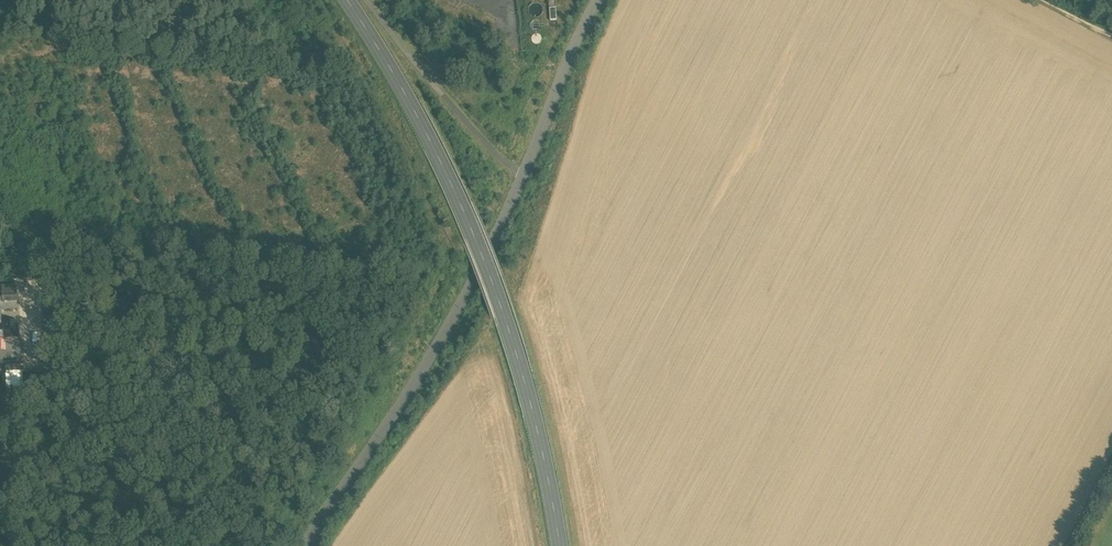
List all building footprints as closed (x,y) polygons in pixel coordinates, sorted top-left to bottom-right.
[(17,292),(3,293),(3,302),(18,301),(17,292)] [(19,322),(4,322),(4,331),(19,330),(19,322)] [(19,330),(4,331),(5,339),(19,339),(19,330)] [(20,362),(6,363),(6,371),(21,371),(20,362)]
